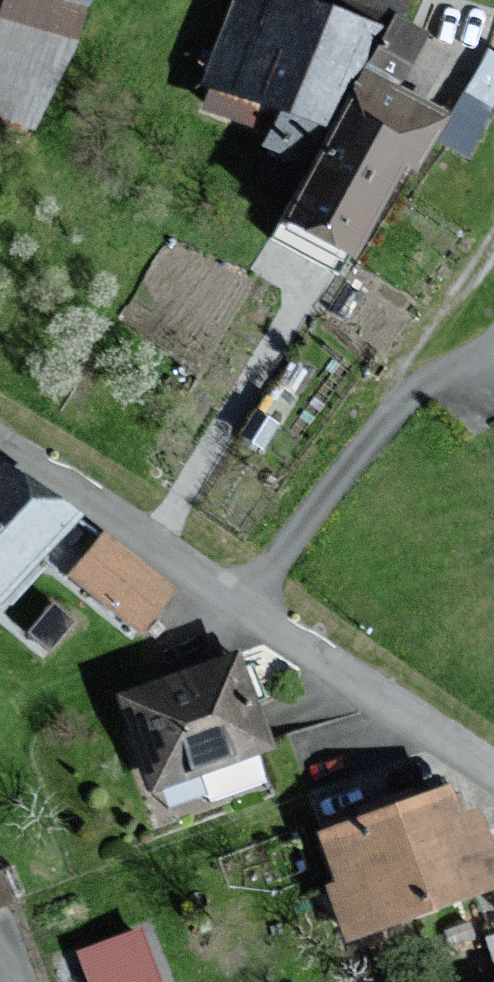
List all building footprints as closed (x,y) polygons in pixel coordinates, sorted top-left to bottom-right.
[(0,19),(0,113),(33,125),(75,7),(55,0),(7,0),(0,19)] [(290,0),(237,0),(204,78),(332,130),(386,0),(331,0),(325,15),(290,0)] [(445,50),(395,22),(285,216),(350,253),(402,160),(414,167),(443,115),(397,89),(402,79),(423,90),(445,50)] [(0,465),(0,592),(65,518),(2,463),(0,465)] [(165,589),(103,539),(74,574),(135,625),(165,589)] [(50,644),(70,621),(53,606),(33,630),(50,644)] [(234,659),(124,699),(154,784),(265,744),(234,659)] [(322,836),(340,884),(329,887),(347,937),(493,884),(493,864),(476,815),(460,820),(449,790),(322,836)] [(138,934),(82,954),(93,981),(156,981),(138,934)]
